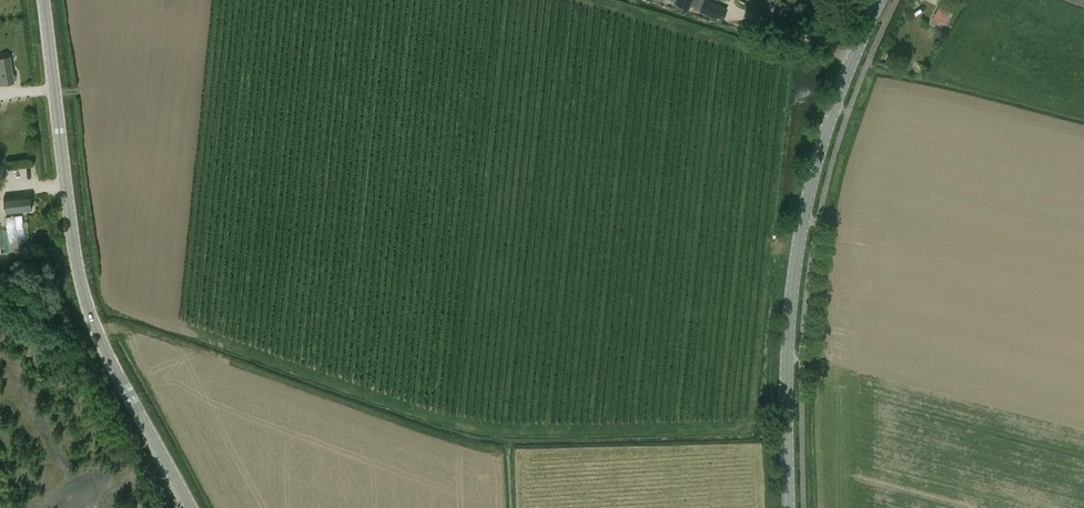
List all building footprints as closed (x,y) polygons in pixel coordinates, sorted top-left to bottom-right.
[(674,2),(689,9),(691,6),(700,10),(699,12),(721,23),(728,9),(709,0),(675,0),(674,2)] [(939,6),(932,19),(944,24),(948,26),(954,14),(944,8),(939,6)] [(886,61),(891,64),(894,58),(889,55),(886,61)] [(10,56),(0,58),(0,85),(15,82),(14,80),(16,79),(15,74),(13,73),(10,56)] [(6,213),(32,210),(30,195),(4,198),(6,213)]
